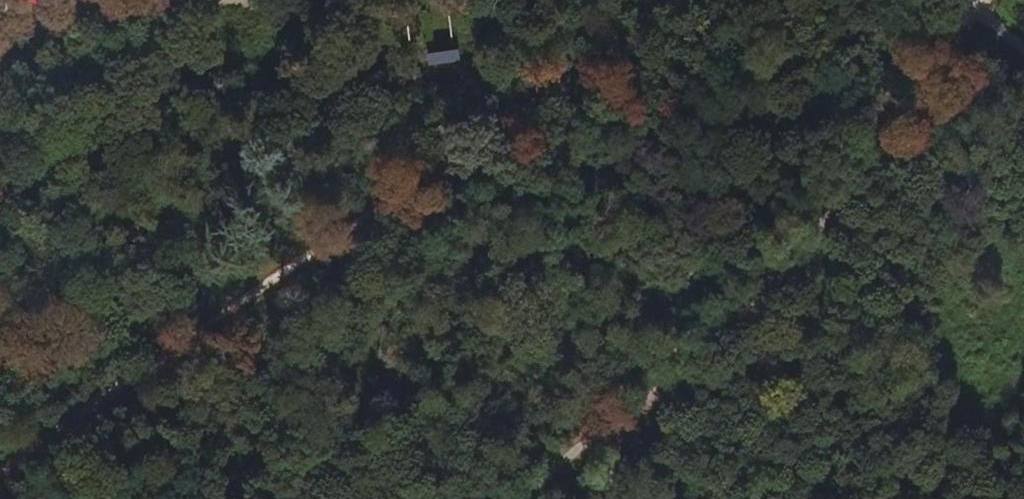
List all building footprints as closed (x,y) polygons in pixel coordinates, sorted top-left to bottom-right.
[(459,47),(428,52),(430,65),(461,60),(459,47)]
